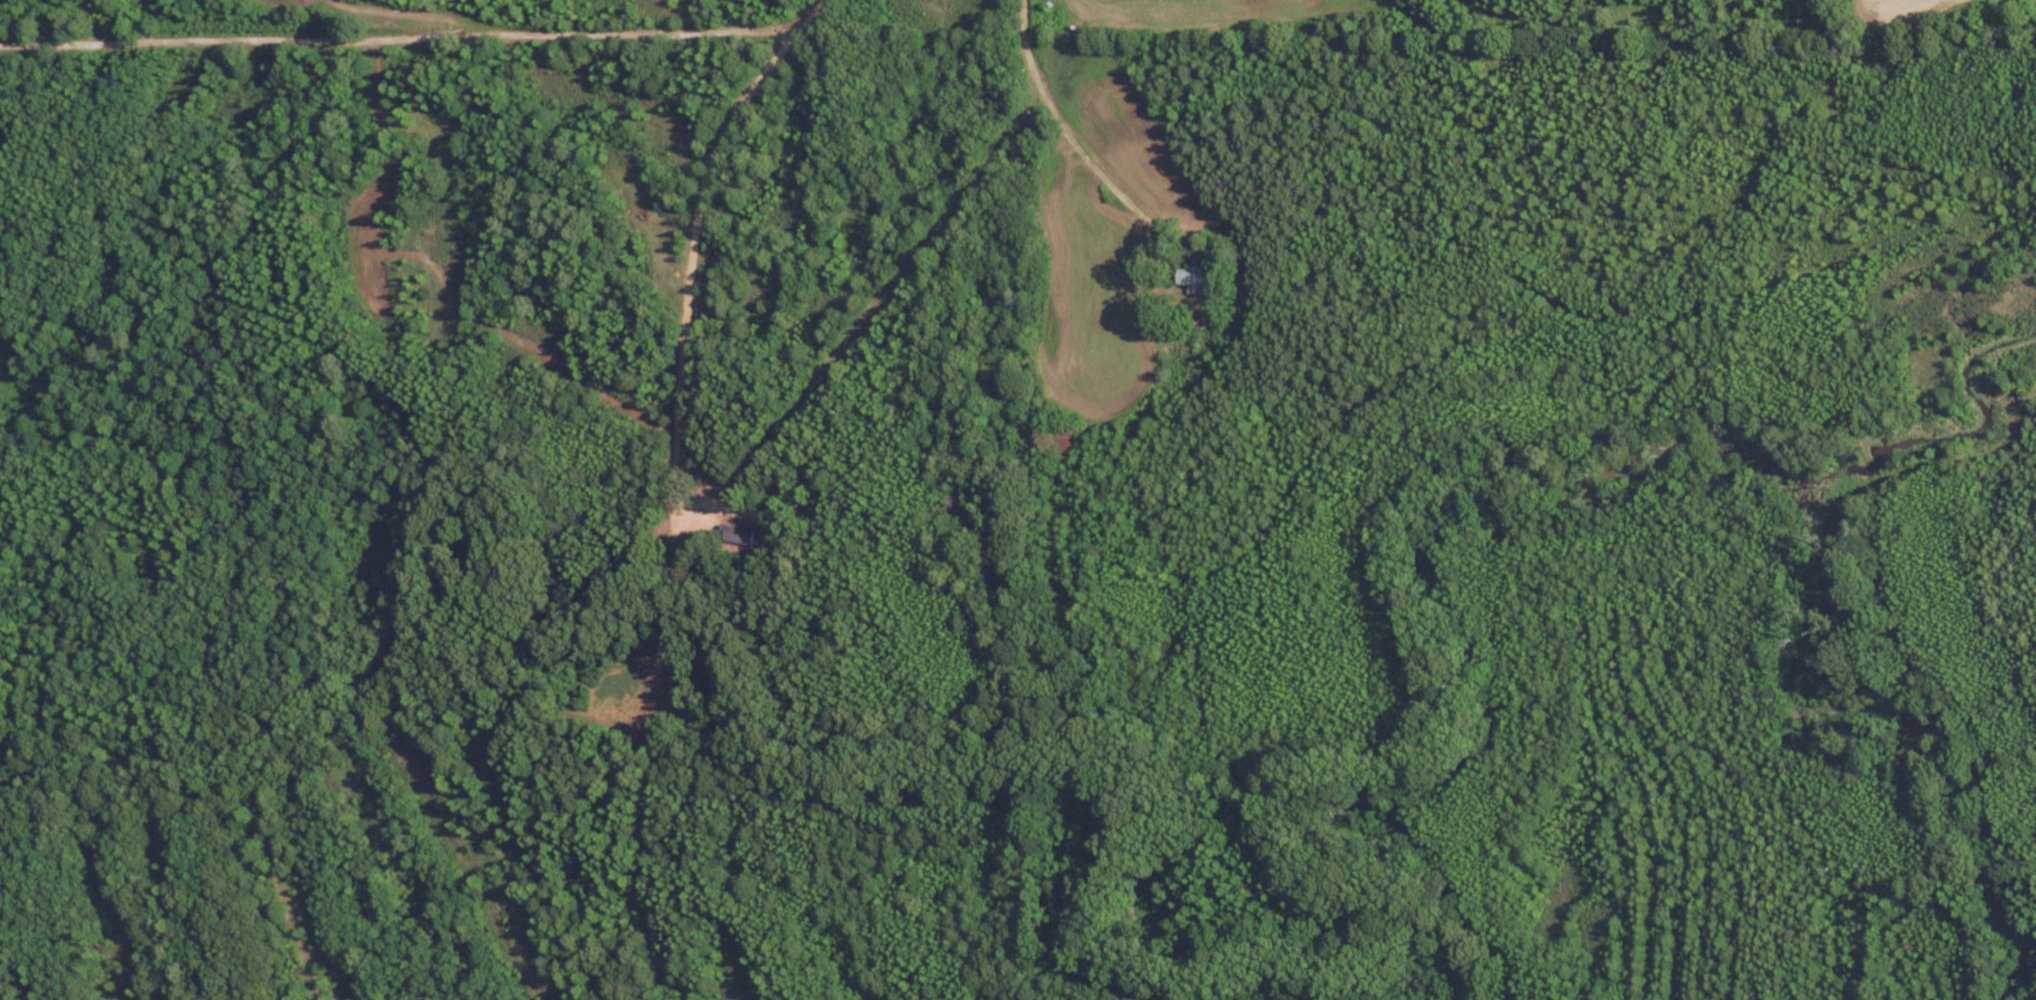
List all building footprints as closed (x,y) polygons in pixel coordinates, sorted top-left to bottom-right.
[(1212,295),(1212,268),(1179,268),(1179,284),(1190,284),(1190,295),(1212,295)] [(1077,426),(1051,426),(1051,462),(1077,462),(1077,426)] [(754,547),(757,531),(723,525),(720,540),(754,547)]
